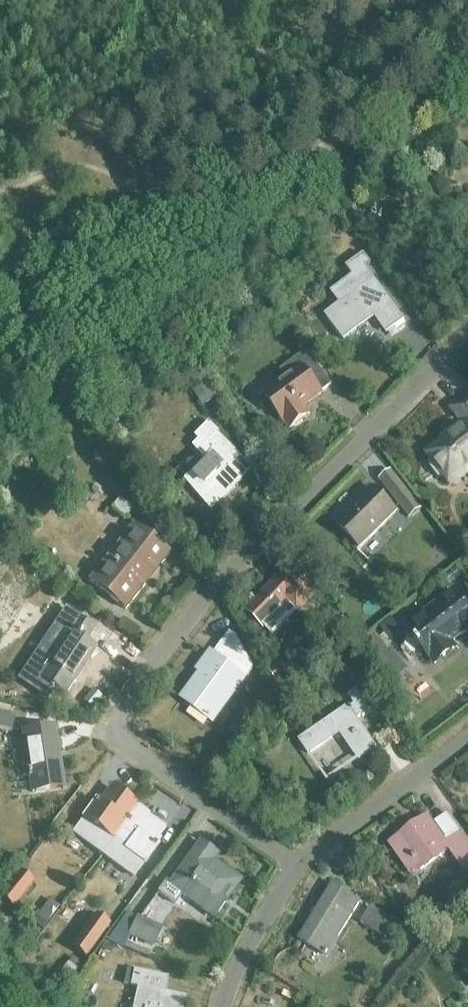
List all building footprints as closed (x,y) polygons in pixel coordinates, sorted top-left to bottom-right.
[(364,255),(346,268),(353,277),(371,265),(364,255)] [(367,285),(325,316),(344,342),(368,324),(366,322),(373,317),(386,335),(403,322),(404,321),(374,280),(367,285)] [(307,402),(307,403),(320,393),(311,381),(321,373),(305,352),(294,359),(301,368),(262,396),(281,422),(283,420),(289,429),(307,416),(300,406),(307,402)] [(205,375),(204,376),(196,363),(183,371),(191,384),(189,385),(203,408),(219,399),(205,375)] [(451,483),(467,469),(467,397),(453,409),(464,422),(440,440),(443,444),(429,454),(431,457),(427,465),(438,478),(446,477),(451,483)] [(234,488),(234,489),(252,471),(217,435),(218,434),(207,423),(192,438),(197,442),(190,448),(203,461),(185,479),(199,496),(203,492),(216,506),(234,488)] [(391,495),(408,518),(419,509),(403,487),(391,495)] [(335,523),(360,548),(396,513),(371,488),(335,523)] [(145,540),(144,541),(133,532),(109,564),(116,569),(98,591),(123,611),(142,586),(135,580),(151,560),(159,565),(166,556),(145,540)] [(307,578),(299,586),(285,572),(245,612),(261,627),(285,603),(295,614),(311,598),(311,597),(318,590),(307,578)] [(434,665),(454,649),(450,644),(467,630),(467,613),(453,593),(406,630),(410,634),(406,638),(404,643),(404,648),(412,658),(417,660),(423,659),(427,656),(434,665)] [(52,688),(64,696),(94,650),(84,643),(93,630),(71,616),(62,629),(69,633),(39,678),(33,674),(26,685),(46,698),(52,688)] [(202,670),(179,701),(211,724),(242,684),(243,679),(250,668),(222,638),(208,654),(199,668),(202,670)] [(358,760),(375,748),(357,721),(374,709),(359,688),(347,696),(352,704),(298,741),(307,755),(339,733),(358,760)] [(10,732),(13,718),(0,716),(0,730),(10,732)] [(21,733),(31,793),(63,788),(53,727),(21,733)] [(83,820),(74,833),(101,853),(104,855),(137,808),(126,800),(125,801),(108,789),(98,804),(95,802),(82,819),(83,820)] [(137,808),(104,855),(133,876),(142,863),(143,864),(156,847),(152,845),(164,829),(147,817),(148,816),(137,808)] [(444,845),(425,817),(387,844),(410,877),(448,851),(461,870),(467,864),(467,848),(458,835),(444,845)] [(166,882),(158,893),(175,905),(181,896),(212,918),(223,903),(220,901),(226,892),(229,895),(239,881),(212,861),(216,855),(199,843),(175,875),(169,884),(166,882)] [(298,940),(325,957),(359,901),(332,885),(298,940)] [(0,903),(0,920),(5,923),(23,897),(10,888),(0,903)] [(361,924),(386,939),(395,924),(370,908),(361,924)] [(85,957),(109,925),(96,915),(72,948),(85,957)] [(184,997),(163,993),(166,978),(132,971),(128,987),(135,988),(132,1006),(182,1006),(184,997)]
